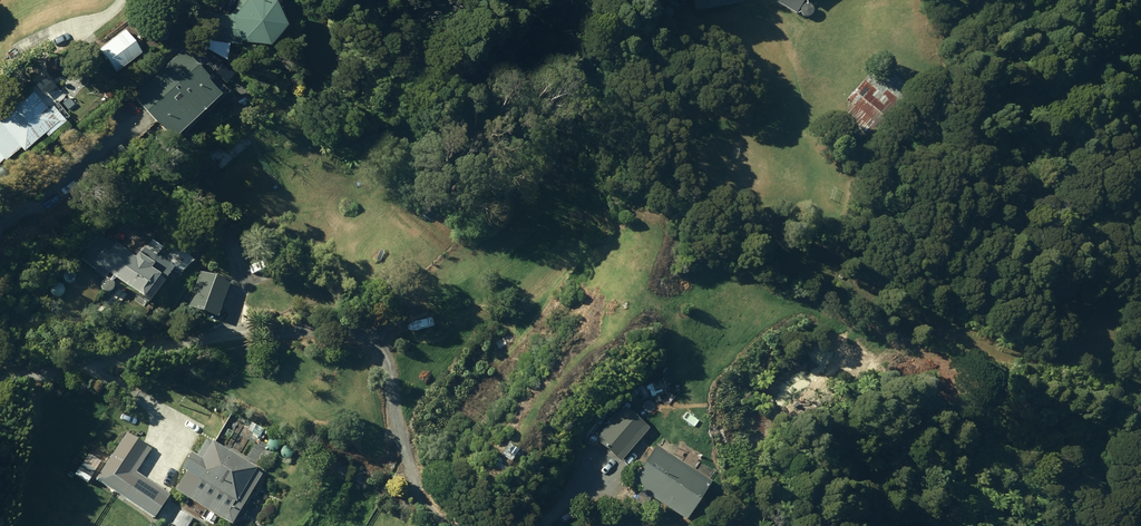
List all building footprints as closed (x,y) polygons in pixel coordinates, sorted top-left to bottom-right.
[(259,51),(275,31),(266,7),(268,7),(269,0),(235,0),(234,13),(230,17),(209,12),(203,39),(259,51)] [(694,14),(735,6),(734,0),(692,0),(694,14)] [(796,16),(804,3),(807,4),(809,0),(779,0),(776,5),(796,16)] [(96,51),(114,73),(139,53),(121,31),(96,51)] [(131,97),(167,138),(215,96),(202,82),(205,80),(180,51),(164,65),(165,67),(131,97)] [(228,59),(237,61),(239,53),(230,51),(228,59)] [(844,116),(869,139),(883,122),(885,124),(895,112),(903,119),(913,108),(903,100),(910,92),(878,63),(845,99),(853,106),(844,116)] [(0,162),(1,163),(16,151),(19,155),(41,136),(44,139),(63,123),(50,108),(45,113),(29,95),(0,119),(0,162)] [(423,215),(432,222),(436,216),(427,209),(423,215)] [(98,268),(139,305),(156,284),(155,283),(156,281),(151,276),(156,269),(150,264),(156,257),(146,248),(138,257),(137,256),(134,260),(116,245),(115,246),(98,231),(77,255),(95,271),(98,268)] [(187,309),(215,320),(228,285),(200,275),(190,301),(185,299),(182,307),(187,309)] [(594,441),(618,462),(647,429),(622,408),(616,416),(614,414),(606,423),(608,424),(594,441)] [(94,482),(152,521),(165,502),(128,477),(146,450),(126,436),(94,482)] [(223,525),(232,525),(242,510),(235,506),(254,474),(210,447),(199,464),(188,458),(179,475),(197,486),(186,503),(223,525)] [(649,498),(684,521),(709,483),(654,447),(629,485),(639,491),(632,502),(642,509),(649,498)]
